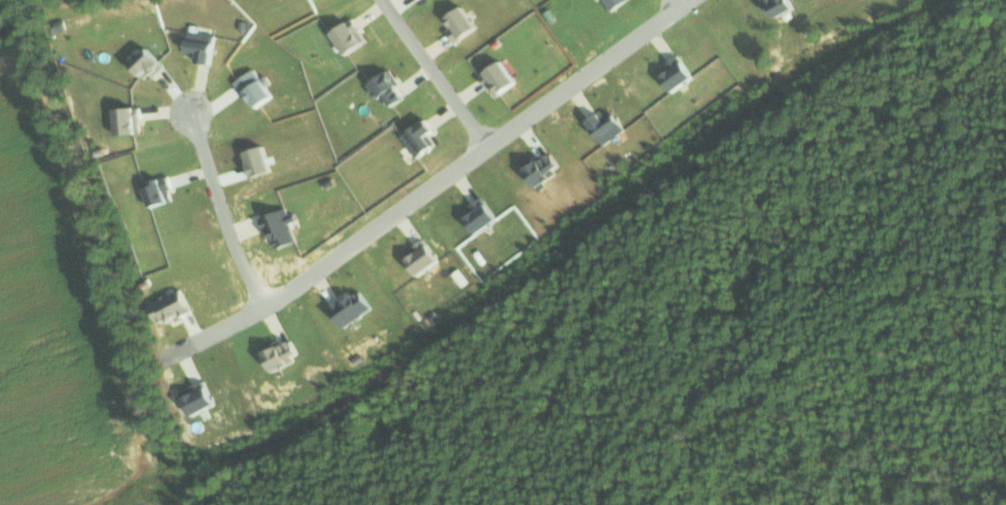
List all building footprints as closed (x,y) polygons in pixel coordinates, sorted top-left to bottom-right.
[(613,9),(625,0),(606,0),(613,9)] [(774,18),(798,8),(795,0),(767,0),(774,18)] [(444,18),(457,41),(481,28),(468,5),(444,18)] [(335,29),(347,53),(369,41),(358,18),(335,29)] [(199,60),(214,63),(219,35),(192,30),(188,52),(200,55),(199,60)] [(148,77),(153,71),(159,75),(169,63),(148,46),(133,65),(148,77)] [(520,81),(504,59),(482,75),(498,97),(520,81)] [(661,71),(675,92),(698,76),(687,59),(680,64),(676,60),(661,71)] [(257,109),(276,95),(255,68),(237,82),(257,109)] [(374,81),(390,107),(408,96),(392,70),(374,81)] [(144,132),(141,105),(117,108),(120,134),(144,132)] [(610,133),(613,139),(628,129),(618,113),(607,119),(601,111),(590,118),(603,138),(610,133)] [(438,131),(430,118),(404,134),(418,158),(438,146),(431,135),(438,131)] [(566,168),(553,150),(528,168),(541,186),(566,168)] [(169,191),(176,189),(171,175),(146,185),(154,207),(173,200),(169,191)] [(492,202),(482,207),(480,203),(467,210),(478,232),(501,220),(492,202)] [(298,241),(291,224),(300,220),(297,211),(290,214),(288,208),(264,216),(276,249),(298,241)] [(431,240),(408,254),(420,275),(443,261),(431,240)] [(335,305),(343,325),(375,310),(366,291),(335,305)] [(275,371),(304,356),(295,338),(266,353),(275,371)] [(219,404),(212,385),(186,395),(193,414),(219,404)]
